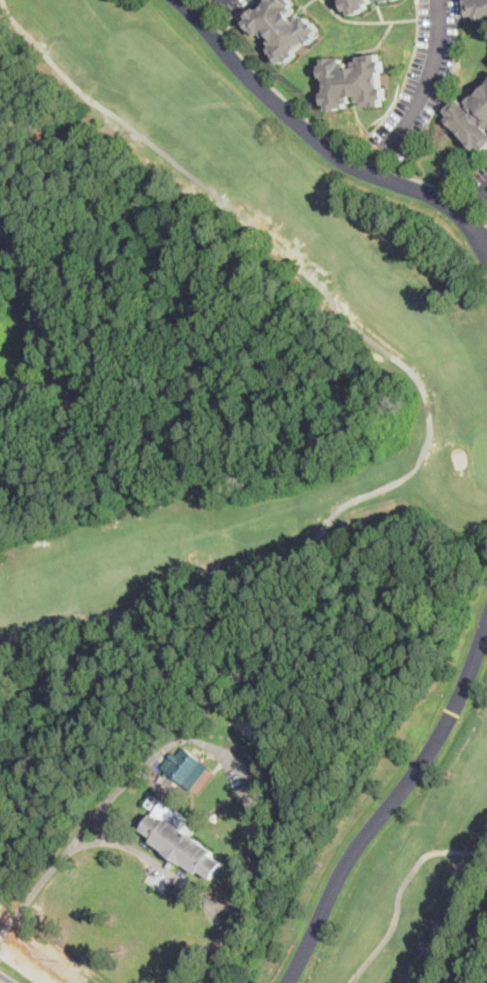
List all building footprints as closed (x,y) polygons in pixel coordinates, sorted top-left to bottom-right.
[(259,11),(271,0),(294,0),(296,3),(293,6),(297,10),(292,14),(296,19),(301,15),(305,19),(308,16),(313,22),(315,21),(322,29),(316,34),(319,37),(310,44),(307,41),(295,51),(298,55),(290,62),(287,59),(282,64),(275,56),(276,56),(270,49),(274,46),(271,42),(276,38),(271,32),(266,36),(263,33),(260,35),(254,28),(252,30),(246,23),(251,18),(248,15),(257,8),(259,11)] [(346,11),(342,0),(372,0),(373,2),(368,4),(369,8),(361,11),(362,12),(352,16),(350,10),(346,11)] [(471,16),(467,0),(486,0),(486,17),(478,19),(478,15),(471,16)] [(380,53),(380,61),(383,60),(384,71),(381,71),(382,87),(386,87),(387,98),(383,99),(383,106),(373,106),(373,105),(365,106),(365,101),(359,102),(359,96),(352,96),(353,103),(348,103),(348,107),(339,107),(340,109),(329,110),(329,104),(325,104),(324,93),(328,92),(327,76),(322,77),(321,66),(325,65),(325,58),(335,57),(336,59),(344,59),(344,63),(349,62),(350,67),(356,67),(356,61),(361,61),(361,57),(369,56),(369,54),(380,53)] [(484,124),(486,127),(486,149),(485,151),(480,145),(476,149),(448,119),(451,115),(447,110),(459,98),(473,113),(476,110),(469,102),(486,85),(486,121),(484,124)] [(180,745),(183,748),(184,747),(199,758),(200,756),(205,759),(186,785),(167,770),(168,768),(164,765),(180,745)] [(224,863),(213,880),(200,871),(197,875),(152,843),(155,839),(142,830),(163,800),(177,810),(170,820),(215,851),(212,855),(224,863)] [(244,970),(238,979),(232,975),(238,966),(244,970)]
